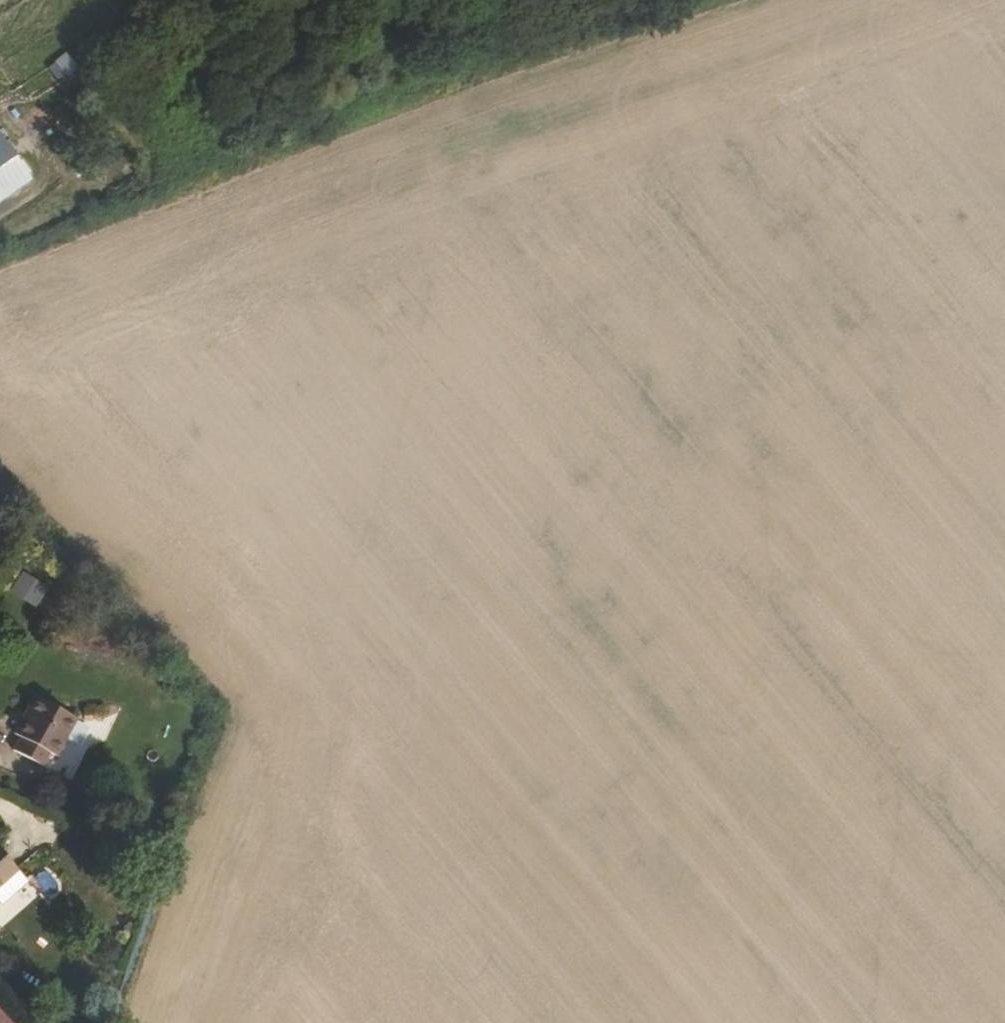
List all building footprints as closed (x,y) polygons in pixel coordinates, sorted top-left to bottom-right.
[(30,177),(0,131),(0,197),(30,177)] [(76,721),(34,696),(12,733),(19,737),(12,751),(40,768),(49,753),(57,757),(76,721)] [(0,863),(0,883),(10,874),(0,863)] [(0,1008),(0,1022),(13,1022),(0,1008)]
